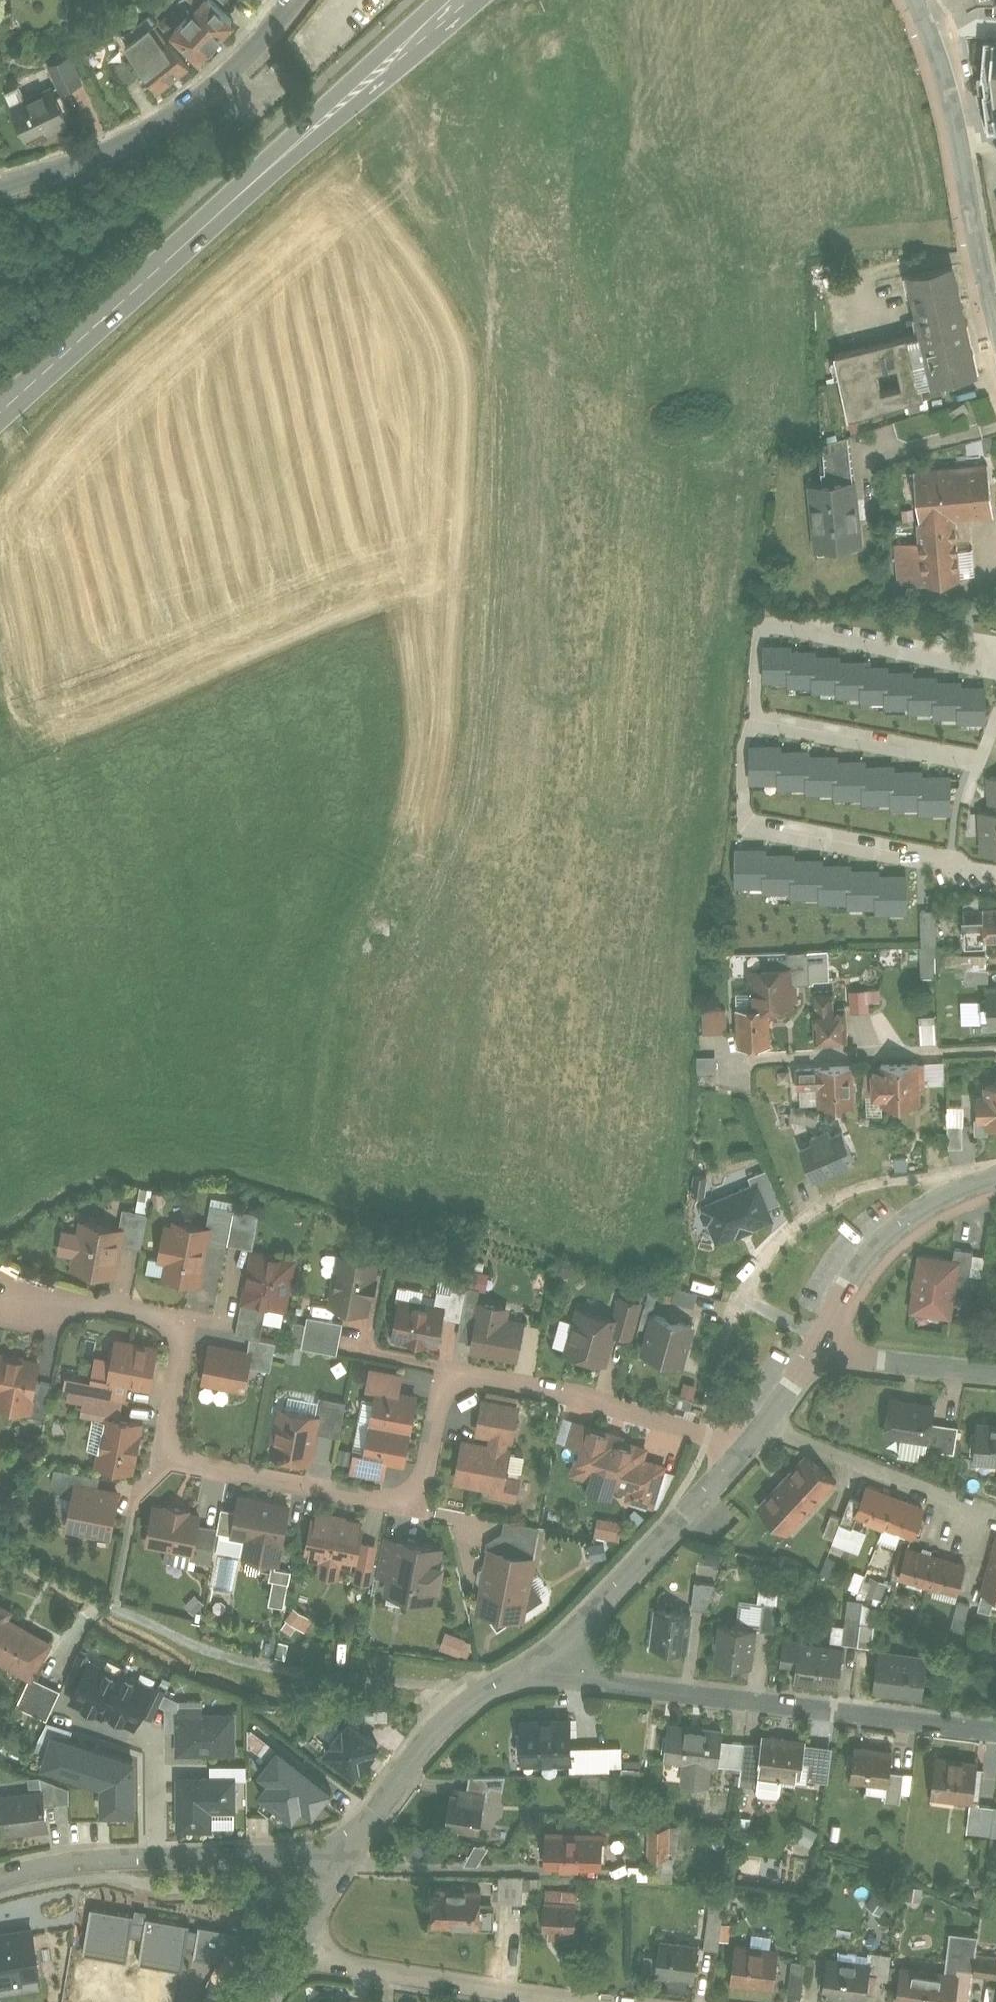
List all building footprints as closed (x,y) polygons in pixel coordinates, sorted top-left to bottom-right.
[(172,28),(202,56),(240,18),(221,0),(179,0),(177,2),(187,12),(172,28)] [(133,25),(141,34),(154,22),(147,13),(133,25)] [(159,89),(190,63),(154,22),(141,34),(139,36),(152,51),(137,63),(159,89)] [(984,38),(982,78),(986,108),(995,107),(995,38),(984,38)] [(45,57),(61,90),(82,79),(66,47),(45,57)] [(136,77),(125,58),(115,64),(126,82),(136,77)] [(27,94),(11,103),(27,135),(47,125),(51,132),(73,121),(53,82),(46,85),(44,80),(25,90),(27,94)] [(986,108),(987,126),(995,125),(995,107),(986,108)] [(916,382),(927,380),(976,369),(949,259),(900,271),(915,331),(827,351),(841,415),(920,398),(916,382)] [(825,482),(853,479),(848,434),(825,440),(825,482)] [(990,516),(986,464),(910,470),(910,475),(899,476),(901,503),(912,502),(915,540),(890,542),(893,587),(957,582),(952,519),(990,516)] [(859,547),(853,479),(825,482),(803,484),(809,552),(859,547)] [(906,675),(906,669),(883,669),(883,664),(859,664),(859,659),(833,659),(833,653),(810,653),(810,648),(786,648),(786,643),(760,643),(760,680),(785,680),(785,686),(808,686),(808,690),(833,690),(833,696),(858,696),(858,702),(881,702),(881,706),(906,706),(906,712),(930,712),(930,717),(953,717),(954,721),(979,721),(979,685),(956,685),(956,680),(932,680),(932,675),(906,675)] [(889,768),(888,763),(861,764),(861,758),(832,759),(832,753),(804,754),(804,748),(775,749),(775,743),(747,744),(747,779),(776,778),(776,787),(805,787),(805,792),(833,791),(833,796),(861,795),(861,802),(889,801),(889,806),(916,806),(916,809),(945,809),(944,772),(916,773),(916,768),(889,768)] [(980,775),(981,808),(973,809),(975,851),(995,851),(995,775),(980,775)] [(735,883),(760,882),(761,888),(790,888),(790,893),(818,892),(818,898),(845,898),(845,905),(873,904),(873,911),(901,910),(901,871),(873,871),(873,866),(845,867),(845,861),(818,862),(818,857),(790,858),(790,851),(761,852),(761,845),(734,846),(735,883)] [(978,906),(978,914),(956,915),(957,947),(979,946),(979,941),(995,940),(995,905),(978,906)] [(938,972),(936,910),(921,911),(923,972),(938,972)] [(752,1001),(738,1001),(739,1041),(774,1040),(773,1003),(793,1003),(792,978),(808,977),(807,948),(769,949),(769,965),(751,966),(752,1001)] [(958,978),(989,971),(987,962),(978,964),(975,948),(952,953),(958,978)] [(981,981),(982,1002),(974,1002),(974,1021),(982,1021),(982,1023),(995,1023),(995,981),(981,981)] [(848,985),(850,1007),(868,1006),(868,996),(880,996),(879,983),(848,985)] [(834,988),(814,988),(816,1035),(846,1034),(845,1005),(835,1006),(834,988)] [(727,1028),(726,1004),(701,1004),(701,1028),(727,1028)] [(919,1038),(936,1037),(934,1011),(918,1012),(919,1038)] [(718,1068),(717,1051),(699,1052),(700,1069),(718,1068)] [(922,1085),(921,1058),(870,1059),(870,1067),(863,1067),(863,1095),(871,1095),(871,1102),(915,1101),(915,1086),(922,1085)] [(849,1103),(847,1061),(789,1064),(790,1087),(812,1086),(813,1104),(849,1103)] [(973,1080),(973,1090),(968,1090),(968,1116),(976,1116),(977,1125),(995,1124),(995,1080),(973,1080)] [(946,1103),(949,1144),(963,1143),(960,1102),(946,1103)] [(794,1145),(808,1180),(853,1161),(838,1127),(826,1132),(823,1124),(803,1133),(806,1140),(794,1145)] [(750,1174),(754,1183),(757,1182),(767,1205),(781,1200),(768,1167),(750,1174)] [(696,1171),(695,1191),(706,1191),(707,1171),(696,1171)] [(717,1236),(771,1214),(767,1205),(757,1182),(754,1183),(704,1204),(717,1236)] [(140,1188),(136,1211),(147,1209),(151,1190),(140,1188)] [(212,1197),(208,1219),(213,1220),(210,1238),(229,1242),(236,1205),(236,1201),(212,1197)] [(127,1205),(124,1222),(120,1241),(140,1245),(147,1209),(136,1211),(127,1205)] [(236,1205),(229,1242),(250,1246),(257,1209),(236,1205)] [(208,1219),(173,1213),(171,1223),(164,1222),(159,1255),(168,1257),(165,1274),(202,1280),(210,1238),(213,1220),(208,1219)] [(79,1227),(62,1224),(57,1251),(73,1254),(70,1265),(114,1273),(120,1241),(124,1222),(81,1214),(79,1227)] [(957,1245),(956,1254),(961,1255),(958,1280),(980,1283),(984,1252),(974,1251),(975,1248),(957,1245)] [(298,1257),(254,1249),(244,1299),(289,1307),(298,1257)] [(958,1280),(961,1255),(956,1254),(920,1249),(911,1306),(953,1312),(958,1280)] [(380,1257),(339,1250),(329,1300),(370,1308),(380,1257)] [(472,1271),(468,1287),(483,1291),(487,1274),(472,1271)] [(439,1287),(436,1300),(446,1303),(443,1315),(459,1318),(463,1301),(467,1282),(453,1278),(450,1290),(439,1287)] [(658,1301),(669,1305),(673,1293),(663,1289),(658,1301)] [(643,1299),(620,1291),(612,1313),(618,1315),(615,1329),(631,1334),(643,1299)] [(436,1300),(400,1293),(393,1333),(438,1342),(443,1315),(446,1303),(436,1300)] [(513,1304),(482,1298),(481,1304),(475,1338),(472,1349),(519,1357),(526,1318),(511,1315),(513,1304)] [(481,1304),(463,1301),(459,1318),(456,1334),(475,1338),(481,1304)] [(612,1313),(578,1304),(566,1350),(606,1361),(615,1329),(618,1315),(612,1313)] [(696,1321),(654,1309),(642,1352),(669,1360),(671,1351),(686,1355),(696,1321)] [(339,1322),(307,1316),(302,1349),(301,1349),(334,1355),(339,1322)] [(156,1345),(115,1338),(109,1374),(92,1371),(88,1393),(124,1399),(128,1380),(150,1383),(156,1345)] [(249,1350),(253,1351),(249,1369),(271,1373),(274,1353),(276,1344),(276,1342),(251,1338),(249,1350)] [(253,1351),(210,1344),(203,1385),(245,1392),(249,1369),(253,1351)] [(289,1346),(276,1344),(274,1353),(287,1356),(289,1346)] [(302,1349),(289,1346),(287,1356),(286,1360),(299,1362),(301,1349),(302,1349)] [(0,1350),(0,1408),(28,1413),(34,1378),(38,1357),(0,1350)] [(404,1371),(371,1365),(367,1385),(377,1387),(366,1450),(355,1448),(350,1472),(381,1477),(384,1458),(404,1462),(416,1394),(401,1391),(404,1371)] [(51,1381),(34,1378),(28,1413),(45,1416),(51,1381)] [(684,1380),(681,1394),(693,1396),(696,1382),(684,1380)] [(523,1398),(482,1390),(475,1430),(491,1433),(489,1445),(465,1440),(458,1476),(493,1483),(491,1496),(517,1501),(522,1476),(509,1473),(523,1398)] [(131,1471),(141,1421),(121,1417),(124,1399),(88,1393),(85,1391),(80,1416),(105,1421),(97,1464),(131,1471)] [(932,1401),(886,1393),(879,1433),(895,1436),(926,1441),(929,1422),(932,1401)] [(318,1395),(315,1410),(311,1430),(338,1435),(345,1400),(318,1395)] [(315,1410),(279,1404),(269,1457),(305,1463),(311,1430),(315,1410)] [(581,1446),(588,1426),(588,1422),(564,1415),(558,1439),(581,1446)] [(975,1418),(971,1460),(995,1463),(995,1420),(975,1418)] [(926,1441),(924,1449),(950,1453),(954,1426),(929,1422),(926,1441)] [(610,1432),(588,1426),(581,1446),(574,1472),(597,1479),(599,1471),(634,1481),(629,1497),(654,1504),(666,1464),(644,1458),(647,1448),(609,1436),(610,1432)] [(926,1441),(895,1436),(892,1456),(914,1460),(915,1451),(921,1452),(922,1448),(924,1449),(926,1441)] [(759,1504),(789,1533),(839,1482),(809,1453),(759,1504)] [(72,1485),(95,1490),(98,1474),(51,1464),(46,1490),(70,1495),(72,1485)] [(922,1506),(864,1482),(856,1502),(850,1516),(909,1539),(922,1506)] [(95,1490),(72,1485),(70,1495),(64,1529),(110,1537),(118,1495),(95,1490)] [(289,1501),(239,1493),(236,1510),(233,1530),(232,1535),(248,1537),(245,1556),(280,1562),(289,1501)] [(850,1516),(856,1502),(845,1497),(829,1538),(840,1542),(850,1516)] [(199,1511),(154,1503),(147,1545),(192,1552),(197,1525),(199,1511)] [(220,1507),(217,1528),(233,1530),(236,1510),(220,1507)] [(359,1523),(313,1514),(305,1555),(321,1558),(318,1576),(338,1580),(342,1562),(351,1563),(356,1540),(359,1523)] [(622,1523),(597,1518),(593,1537),(618,1542),(622,1523)] [(500,1546),(534,1552),(538,1527),(505,1520),(500,1546)] [(217,1528),(197,1525),(192,1552),(191,1559),(212,1562),(217,1528)] [(991,1535),(976,1592),(995,1597),(995,1536),(991,1535)] [(377,1544),(356,1540),(351,1563),(358,1564),(355,1580),(370,1583),(377,1544)] [(444,1549),(389,1540),(383,1575),(391,1576),(388,1594),(434,1602),(437,1587),(444,1588),(448,1561),(442,1560),(444,1549)] [(500,1546),(489,1544),(477,1606),(522,1614),(524,1607),(541,1593),(530,1574),(534,1552),(500,1546)] [(893,1579),(955,1594),(964,1559),(901,1544),(893,1579)] [(266,1600),(283,1603),(289,1567),(272,1564),(266,1600)] [(879,1603),(885,1583),(868,1577),(861,1597),(879,1603)] [(693,1612),(692,1622),(708,1624),(713,1584),(693,1581),(690,1611),(693,1612)] [(740,1600),(736,1627),(757,1630),(774,1632),(779,1592),(759,1589),(758,1603),(740,1600)] [(976,1592),(972,1609),(985,1612),(985,1610),(995,1612),(995,1597),(976,1592)] [(204,1606),(193,1596),(182,1609),(193,1618),(204,1606)] [(0,1601),(0,1660),(28,1676),(49,1640),(10,1618),(15,1609),(0,1601)] [(958,1637),(967,1607),(953,1603),(944,1633),(958,1637)] [(859,1626),(859,1604),(845,1604),(843,1646),(858,1647),(859,1626)] [(654,1607),(649,1648),(688,1653),(692,1622),(693,1612),(690,1611),(654,1607)] [(313,1622),(294,1609),(283,1625),(303,1638),(313,1622)] [(718,1625),(712,1665),(752,1671),(757,1630),(736,1627),(718,1625)] [(871,1627),(859,1626),(858,1647),(870,1647),(871,1627)] [(472,1644),(446,1633),(440,1649),(466,1660),(472,1644)] [(796,1671),(794,1684),(840,1691),(847,1649),(783,1639),(779,1668),(796,1671)] [(879,1650),(872,1696),(919,1702),(925,1656),(879,1650)] [(85,1653),(68,1688),(140,1721),(157,1686),(85,1653)] [(60,1690),(28,1676),(17,1707),(48,1722),(50,1715),(60,1690)] [(233,1714),(176,1714),(175,1757),(233,1758),(233,1714)] [(570,1717),(520,1718),(522,1774),(572,1773),(572,1748),(570,1717)] [(724,1729),(667,1723),(663,1765),(681,1767),(679,1786),(711,1789),(713,1771),(719,1772),(719,1768),(722,1743),(724,1729)] [(347,1728),(322,1759),(351,1783),(376,1752),(347,1728)] [(52,1731),(41,1766),(104,1783),(104,1811),(136,1811),(137,1757),(52,1731)] [(760,1747),(757,1772),(801,1777),(806,1739),(762,1734),(760,1747)] [(722,1743),(719,1768),(742,1771),(744,1745),(722,1743)] [(314,1815),(334,1787),(278,1745),(259,1771),(269,1779),(259,1792),(293,1818),(302,1806),(314,1815)] [(760,1747),(744,1745),(742,1771),(740,1789),(755,1791),(757,1772),(760,1747)] [(893,1749),(854,1745),(850,1783),(889,1787),(891,1772),(893,1749)] [(608,1747),(572,1748),(572,1773),(609,1772),(608,1747)] [(973,1760),(933,1756),(928,1799),(965,1803),(968,1803),(969,1800),(973,1760)] [(909,1774),(891,1772),(889,1787),(887,1807),(905,1809),(909,1774)] [(177,1782),(177,1835),(210,1835),(210,1814),(234,1814),(234,1781),(177,1782)] [(3,1837),(47,1832),(42,1788),(0,1792),(0,1811),(3,1837)] [(479,1838),(485,1791),(460,1788),(459,1795),(450,1793),(445,1834),(479,1838)] [(976,1801),(969,1800),(968,1803),(965,1803),(962,1833),(986,1836),(989,1806),(975,1805),(976,1801)] [(989,1806),(986,1836),(995,1837),(995,1807),(989,1806)] [(808,1851),(818,1833),(800,1823),(791,1841),(808,1851)] [(676,1827),(647,1827),(647,1860),(648,1860),(672,1860),(676,1860),(676,1827)] [(547,1834),(547,1869),(603,1870),(603,1835),(580,1834),(580,1837),(568,1837),(568,1834),(547,1834)] [(672,1860),(648,1860),(648,1884),(672,1884),(672,1860)] [(978,1886),(980,1870),(968,1869),(966,1885),(978,1886)] [(522,1879),(497,1879),(496,1908),(521,1908),(522,1879)] [(876,1920),(892,1895),(876,1884),(860,1910),(876,1920)] [(432,1887),(431,1929),(495,1930),(495,1915),(491,1909),(481,1909),(481,1888),(432,1887)] [(916,1904),(918,1890),(903,1888),(901,1902),(916,1904)] [(577,1893),(544,1891),(541,1932),(547,1932),(547,1944),(565,1945),(566,1933),(575,1934),(577,1893)] [(707,1907),(702,1951),(717,1953),(718,1944),(720,1927),(722,1909),(707,1907)] [(182,1967),(188,1923),(148,1917),(149,1910),(136,1908),(135,1914),(95,1908),(88,1951),(128,1957),(131,1933),(145,1935),(141,1961),(182,1967)] [(0,1931),(0,1984),(42,1978),(34,1926),(0,1931)] [(720,1927),(718,1944),(728,1945),(730,1928),(720,1927)] [(750,1945),(769,1945),(769,1934),(751,1933),(750,1945)] [(953,1973),(968,1975),(970,1957),(973,1938),(944,1935),(939,1974),(952,1975),(953,1973)] [(654,1978),(694,1983),(698,1946),(658,1941),(654,1978)] [(730,1983),(774,1988),(778,1952),(734,1947),(730,1983)] [(831,1958),(831,1961),(864,1965),(862,1978),(883,1981),(884,1970),(886,1957),(863,1954),(863,1957),(831,1953),(831,1958)] [(864,1965),(831,1961),(831,1958),(821,1957),(819,1970),(822,1970),(820,1990),(824,1991),(823,2001),(860,2001),(862,1978),(864,1965)] [(995,1980),(995,1975),(995,1972),(995,1960),(970,1957),(968,1975),(968,1977),(995,1980)] [(789,1958),(786,1993),(801,1994),(804,1960),(789,1958)] [(939,1974),(935,1973),(935,1976),(907,1973),(908,1969),(895,1967),(894,1971),(893,1982),(891,2001),(949,2001),(952,1975),(939,1974)] [(893,1982),(894,1971),(884,1970),(883,1981),(893,1982)]
